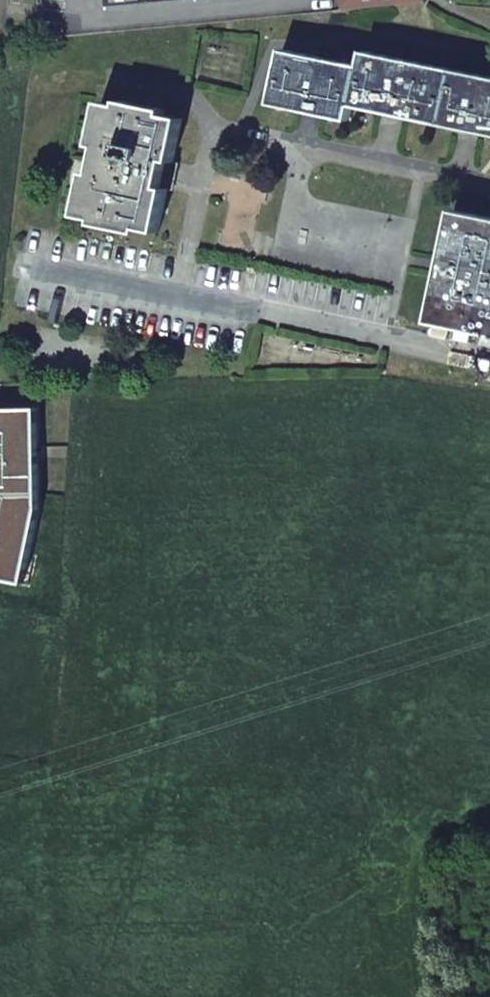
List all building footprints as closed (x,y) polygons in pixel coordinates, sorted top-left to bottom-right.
[(351,121),(355,106),(363,67),(286,51),(274,104),(351,121)] [(355,106),(489,135),(489,78),(366,52),(363,67),(355,106)] [(170,161),(175,162),(184,119),(167,115),(168,111),(123,101),(122,106),(104,102),(96,145),(101,147),(96,174),(89,173),(81,215),(98,220),(97,224),(143,233),(143,228),(161,232),(170,190),(163,189),(170,161)] [(455,212),(432,323),(489,335),(489,219),(455,212)]
